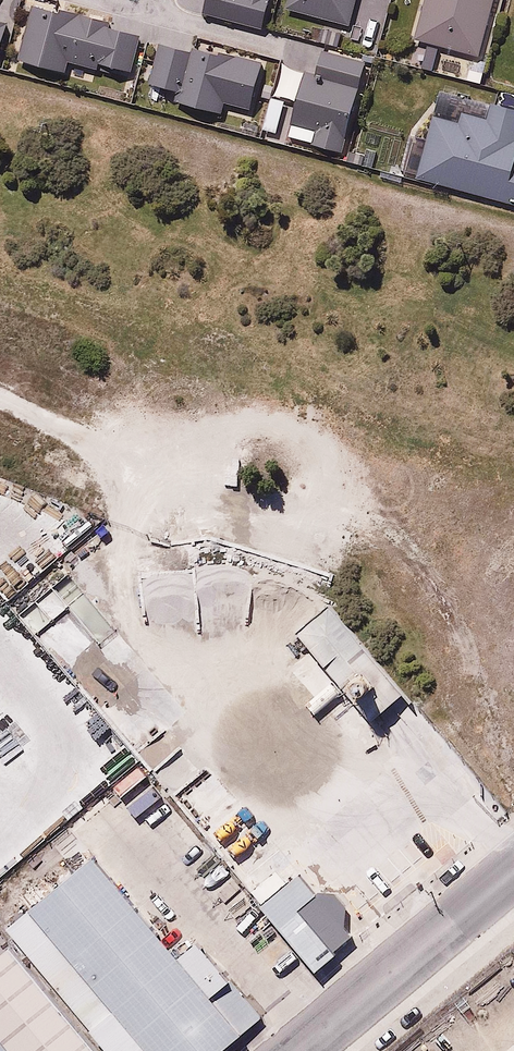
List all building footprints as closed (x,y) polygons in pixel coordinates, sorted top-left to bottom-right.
[(201,17),(261,32),(269,0),(205,0),(201,17)] [(286,11),(348,30),(357,0),(289,0),(286,11)] [(417,43),(480,58),(494,0),(427,0),(417,43)] [(143,39),(39,6),(22,68),(44,76),(70,76),(73,65),(129,83),(143,39)] [(1,68),(14,23),(0,19),(0,68),(1,68)] [(267,67),(163,43),(152,93),(180,100),(178,108),(226,119),(228,109),(255,115),(267,67)] [(306,88),(292,131),(316,138),(318,149),(325,156),(334,158),(343,155),(349,146),(373,68),(331,55),(319,92),(306,88)] [(436,121),(420,183),(513,208),(513,113),(492,107),(489,117),(469,112),(464,128),(436,121)] [(330,598),(296,627),(372,715),(406,686),(330,598)] [(102,861),(19,929),(120,1050),(228,1050),(249,1034),(102,861)] [(286,872),(243,906),(294,970),(337,936),(286,872)] [(20,949),(0,965),(0,1029),(18,1050),(106,1050),(20,949)] [(0,1029),(0,1050),(18,1050),(0,1029)]
